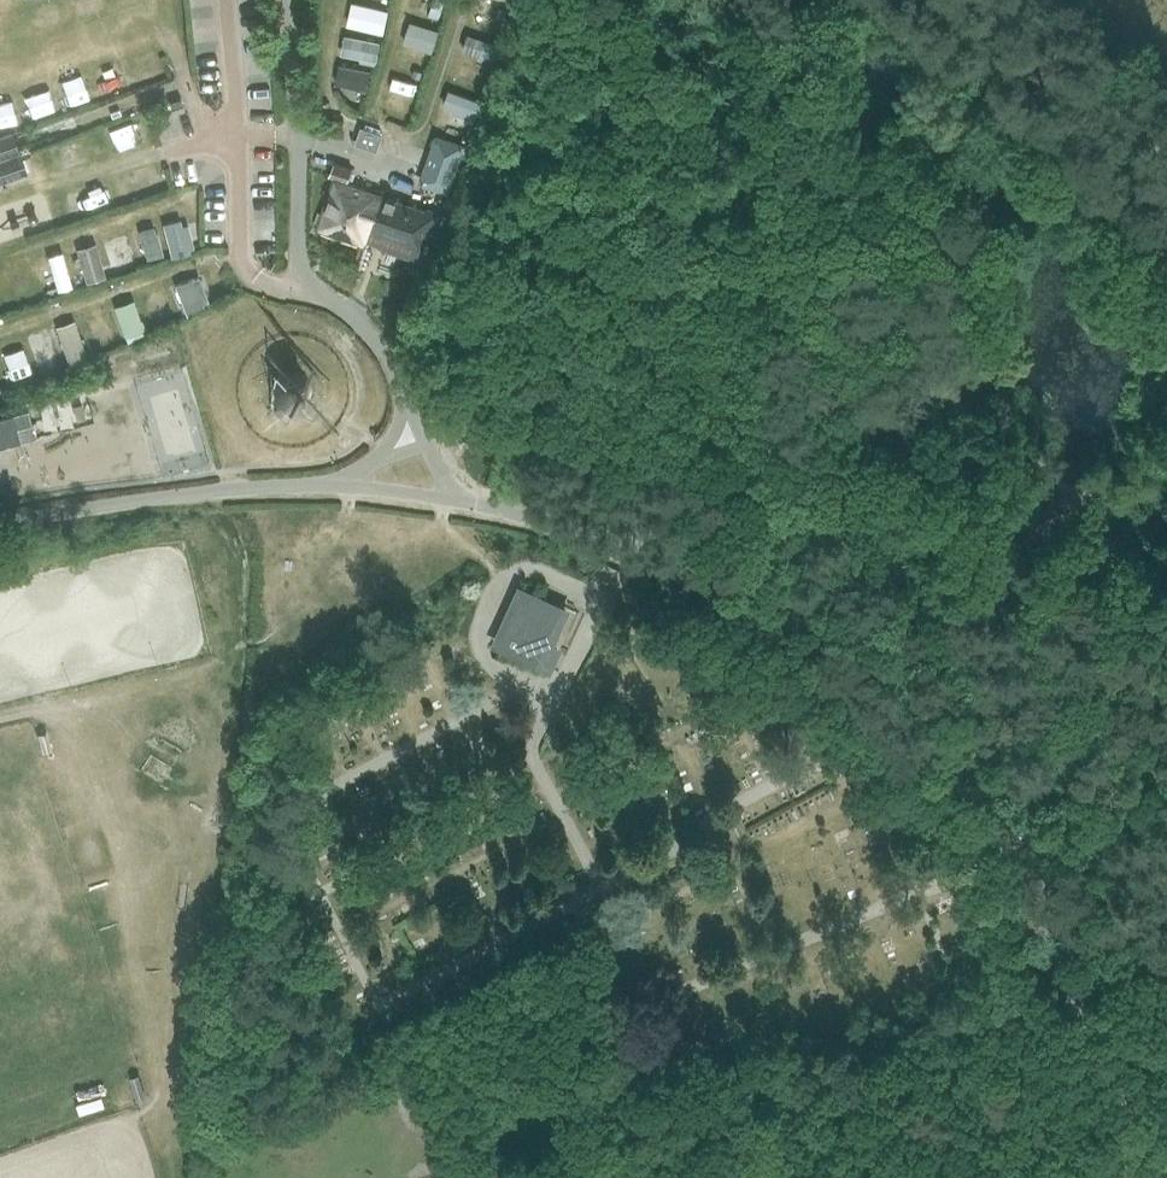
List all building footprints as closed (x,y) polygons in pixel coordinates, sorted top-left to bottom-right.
[(348,26),(384,34),(389,14),(353,5),(348,26)] [(404,44),(433,53),(440,31),(411,22),(404,44)] [(463,51),(496,62),(502,46),(469,34),(463,51)] [(341,55),(377,63),(381,43),(345,36),(341,55)] [(336,84),(368,91),(372,72),(340,65),(336,84)] [(453,113),(476,122),(483,103),(450,90),(443,106),(453,110),(453,113)] [(356,143),(378,151),(383,137),(362,129),(358,140),(353,139),(352,142),(356,144),(356,143)] [(28,175),(12,134),(0,138),(0,185),(28,175)] [(436,138),(425,169),(439,174),(434,190),(448,195),(464,148),(436,138)] [(380,248),(421,262),(438,213),(405,201),(404,204),(379,195),(380,192),(348,181),(352,171),(334,165),(330,177),(335,179),(317,229),(365,246),(367,240),(380,245),(380,248)] [(167,223),(174,253),(188,250),(181,220),(167,223)] [(139,230),(147,260),(164,256),(158,233),(156,233),(154,226),(139,230)] [(108,240),(116,268),(135,263),(127,235),(108,240)] [(77,249),(86,283),(106,277),(97,243),(77,249)] [(62,253),(48,258),(58,293),(73,288),(62,253)] [(176,286),(187,315),(205,307),(203,304),(208,303),(198,279),(176,286)] [(163,289),(147,295),(157,324),(174,318),(163,289)] [(115,307),(124,338),(145,332),(134,300),(115,307)] [(56,328),(69,367),(88,361),(75,322),(56,328)] [(300,373),(293,372),(286,373),(279,378),(275,384),(274,391),(275,399),(279,405),(286,409),(293,410),(300,409),(307,405),(311,399),(312,391),(311,384),(307,378),(300,373)] [(14,414),(0,418),(0,449),(37,439),(26,403),(12,407),(14,414)] [(519,588),(493,648),(551,676),(561,652),(554,648),(570,612),(519,588)] [(969,917),(972,923),(982,919),(979,913),(981,913),(971,890),(957,896),(967,918),(969,917)]
